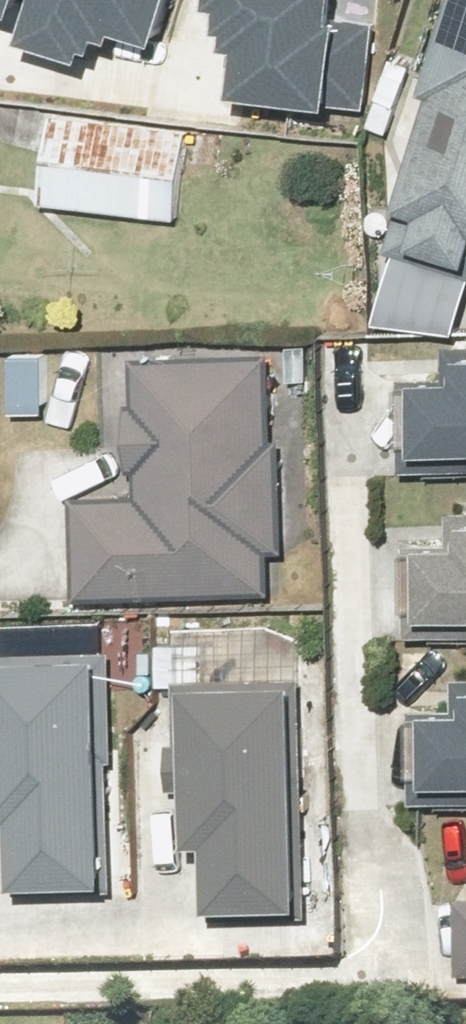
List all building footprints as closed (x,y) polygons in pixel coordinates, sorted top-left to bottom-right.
[(26,25),(95,46),(103,20),(161,37),(173,0),(34,0),(26,25)] [(246,85),(369,100),(380,14),(343,9),(344,0),(257,0),(246,85)] [(433,98),(385,251),(465,276),(465,0),(454,0),(424,95),(433,98)] [(200,124),(52,116),(47,211),(195,219),(200,124)] [(96,362),(108,485),(74,489),(86,603),(287,582),(262,345),(96,362)] [(429,439),(445,438),(446,463),(465,462),(465,347),(464,347),(465,370),(427,371),(429,439)] [(432,600),(447,600),(448,624),(465,623),(465,531),(429,533),(432,600)] [(30,807),(32,871),(118,868),(110,644),(6,648),(12,808),(30,807)] [(322,668),(185,675),(197,889),(334,882),(322,668)] [(437,746),(453,745),(454,769),(465,769),(465,677),(435,678),(437,746)]
